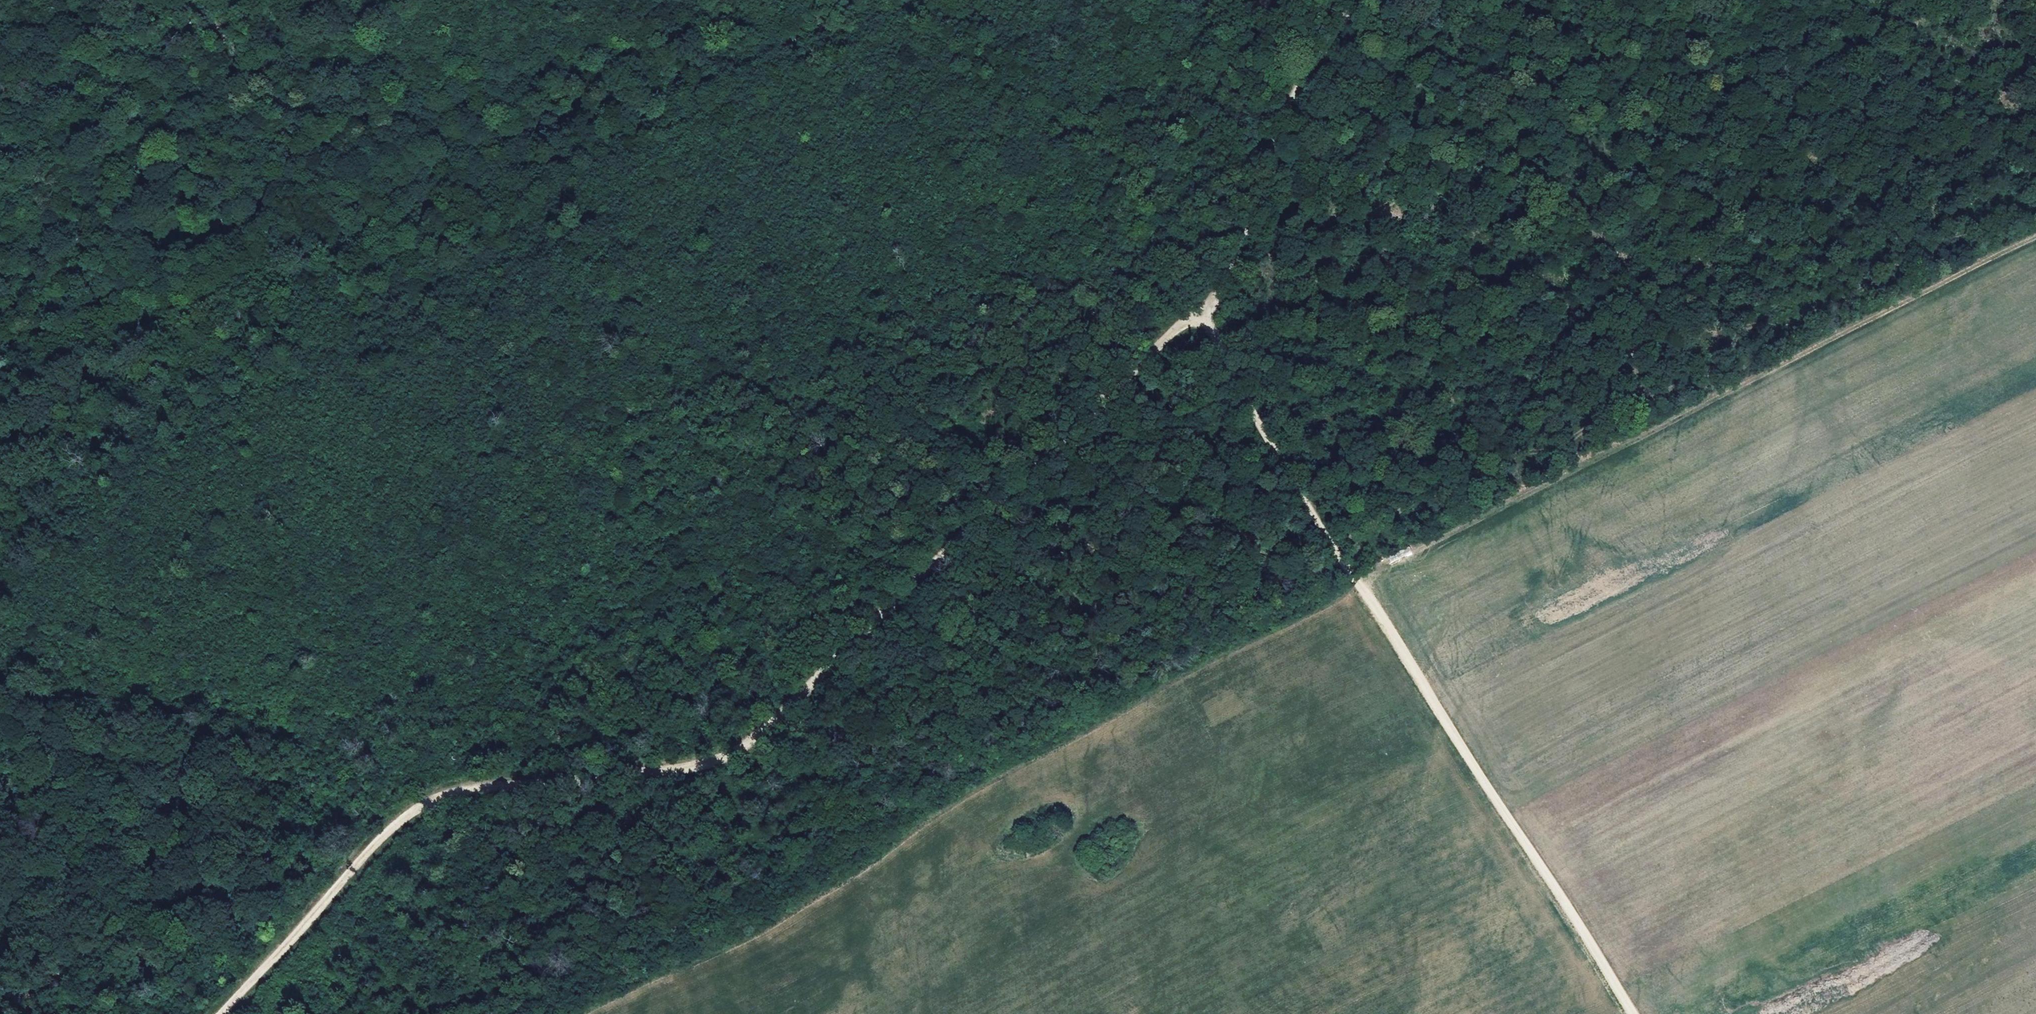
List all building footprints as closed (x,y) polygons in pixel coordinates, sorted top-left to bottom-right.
[(1391,563),(1412,553),(1408,545),(1387,555),(1391,563)]
